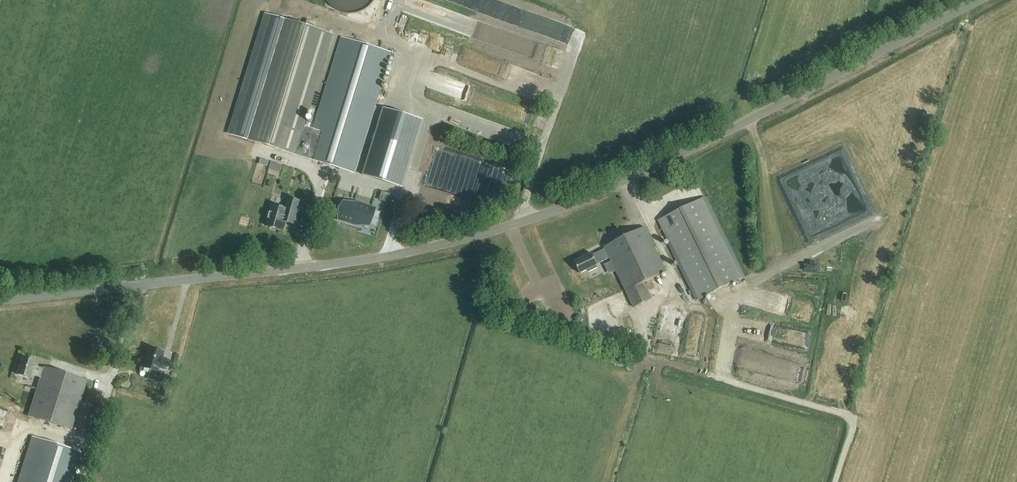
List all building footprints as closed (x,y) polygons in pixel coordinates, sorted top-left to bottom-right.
[(353,173),(390,53),(343,38),(314,131),(303,128),(331,35),(291,22),(254,142),(353,173)] [(436,53),(440,43),(421,36),(418,46),(436,53)] [(372,148),(363,176),(402,188),(410,159),(372,148)] [(271,161),(268,168),(279,172),(282,164),(271,161)] [(351,202),(352,200),(364,204),(371,181),(348,173),(345,183),(344,183),(344,185),(337,182),(333,196),(351,202)] [(834,221),(845,219),(840,196),(844,196),(843,189),(827,192),(828,199),(818,201),(821,216),(828,215),(828,218),(833,218),(834,221)] [(368,205),(383,207),(384,198),(369,196),(368,205)] [(288,222),(295,224),(301,203),(288,199),(285,208),(281,207),(281,209),(272,206),(270,212),(268,212),(266,220),(268,220),(266,226),(283,231),(285,222),(288,223),(288,222)] [(704,199),(658,221),(697,301),(743,278),(704,199)] [(370,226),(375,210),(357,204),(357,207),(343,203),(338,219),(355,224),(356,221),(370,226)] [(666,273),(645,228),(604,248),(605,250),(592,256),(591,254),(574,262),(580,274),(597,266),(597,265),(609,259),(633,309),(651,300),(643,284),(666,273)] [(653,348),(669,353),(680,318),(663,313),(653,348)] [(161,384),(165,373),(158,371),(163,354),(149,349),(143,369),(150,371),(147,380),(161,384)] [(40,378),(42,370),(33,367),(34,363),(22,359),(16,375),(29,379),(30,375),(40,378)] [(42,370),(40,378),(28,417),(71,431),(86,382),(43,368),(42,370)] [(98,405),(102,393),(90,390),(87,402),(98,405)] [(74,475),(80,454),(32,439),(18,481),(72,481),(74,475)]
